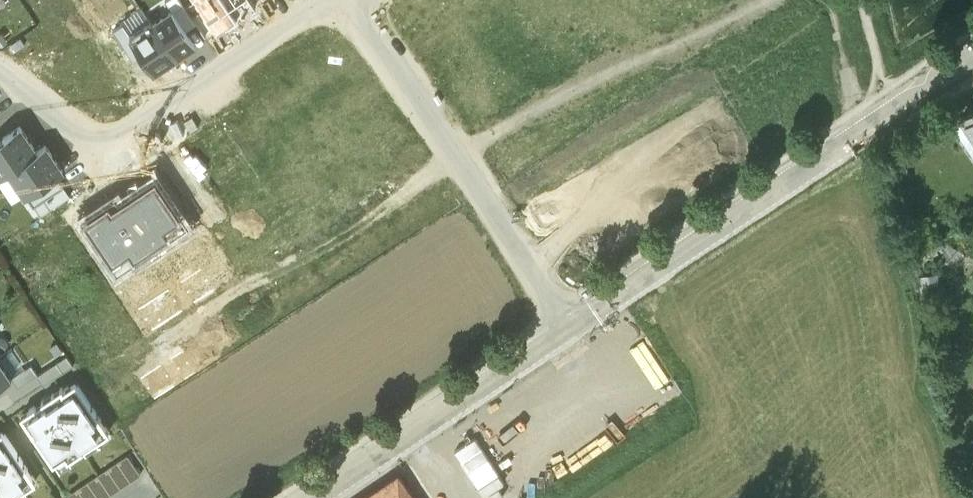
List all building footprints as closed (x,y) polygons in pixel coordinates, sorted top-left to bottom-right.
[(186,30),(196,23),(186,7),(181,0),(166,0),(172,10),(186,30)] [(197,0),(186,7),(196,23),(206,37),(217,30),(197,0)] [(225,0),(197,0),(217,30),(218,31),(237,18),(225,0)] [(237,18),(257,5),(256,2),(254,0),(225,0),(237,18)] [(172,10),(152,23),(175,56),(195,43),(186,30),(172,10)] [(175,56),(152,23),(149,19),(129,32),(143,53),(155,70),(175,56)] [(143,53),(129,32),(123,22),(112,29),(133,60),(143,53)] [(11,44),(17,54),(28,47),(22,37),(11,44)] [(963,116),(972,131),(972,109),(963,116)] [(19,126),(0,139),(0,175),(0,176),(9,170),(37,151),(19,126)] [(37,151),(9,170),(26,195),(63,171),(45,145),(37,151)] [(115,200),(83,221),(117,273),(187,227),(156,180),(118,205),(115,200)] [(38,375),(37,376),(43,386),(74,366),(67,356),(38,375)] [(11,378),(12,378),(0,360),(0,386),(11,378)] [(12,378),(11,378),(18,388),(37,376),(38,375),(31,365),(12,378)] [(35,406),(21,415),(53,464),(65,456),(68,461),(84,450),(80,446),(92,438),(95,442),(109,433),(75,382),(63,390),(62,388),(42,401),(43,403),(36,408),(35,406)] [(7,495),(19,487),(22,491),(36,482),(2,431),(0,432),(0,497),(9,497),(7,495)] [(127,457),(68,497),(69,497),(109,497),(140,477),(127,457)] [(400,473),(363,497),(417,497),(400,473)]
